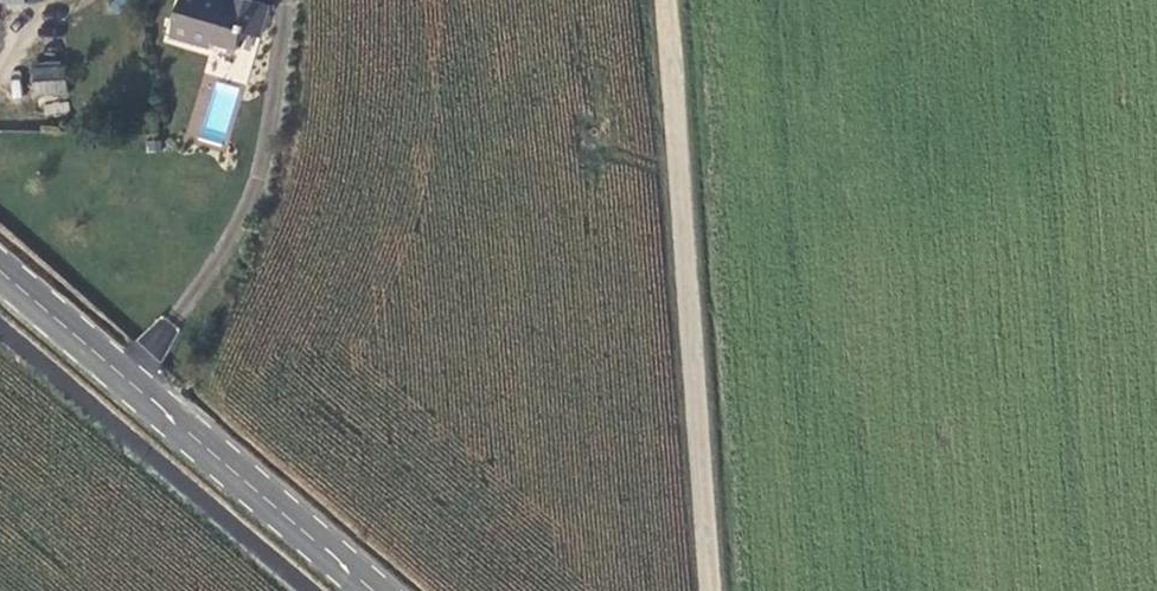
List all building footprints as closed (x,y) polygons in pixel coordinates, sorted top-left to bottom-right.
[(176,38),(217,49),(218,43),(241,48),(245,31),(248,32),(250,26),(266,30),(272,3),(261,0),(246,0),(243,2),(236,0),(185,0),(176,38)] [(80,74),(46,80),(48,100),(83,94),(80,74)]
